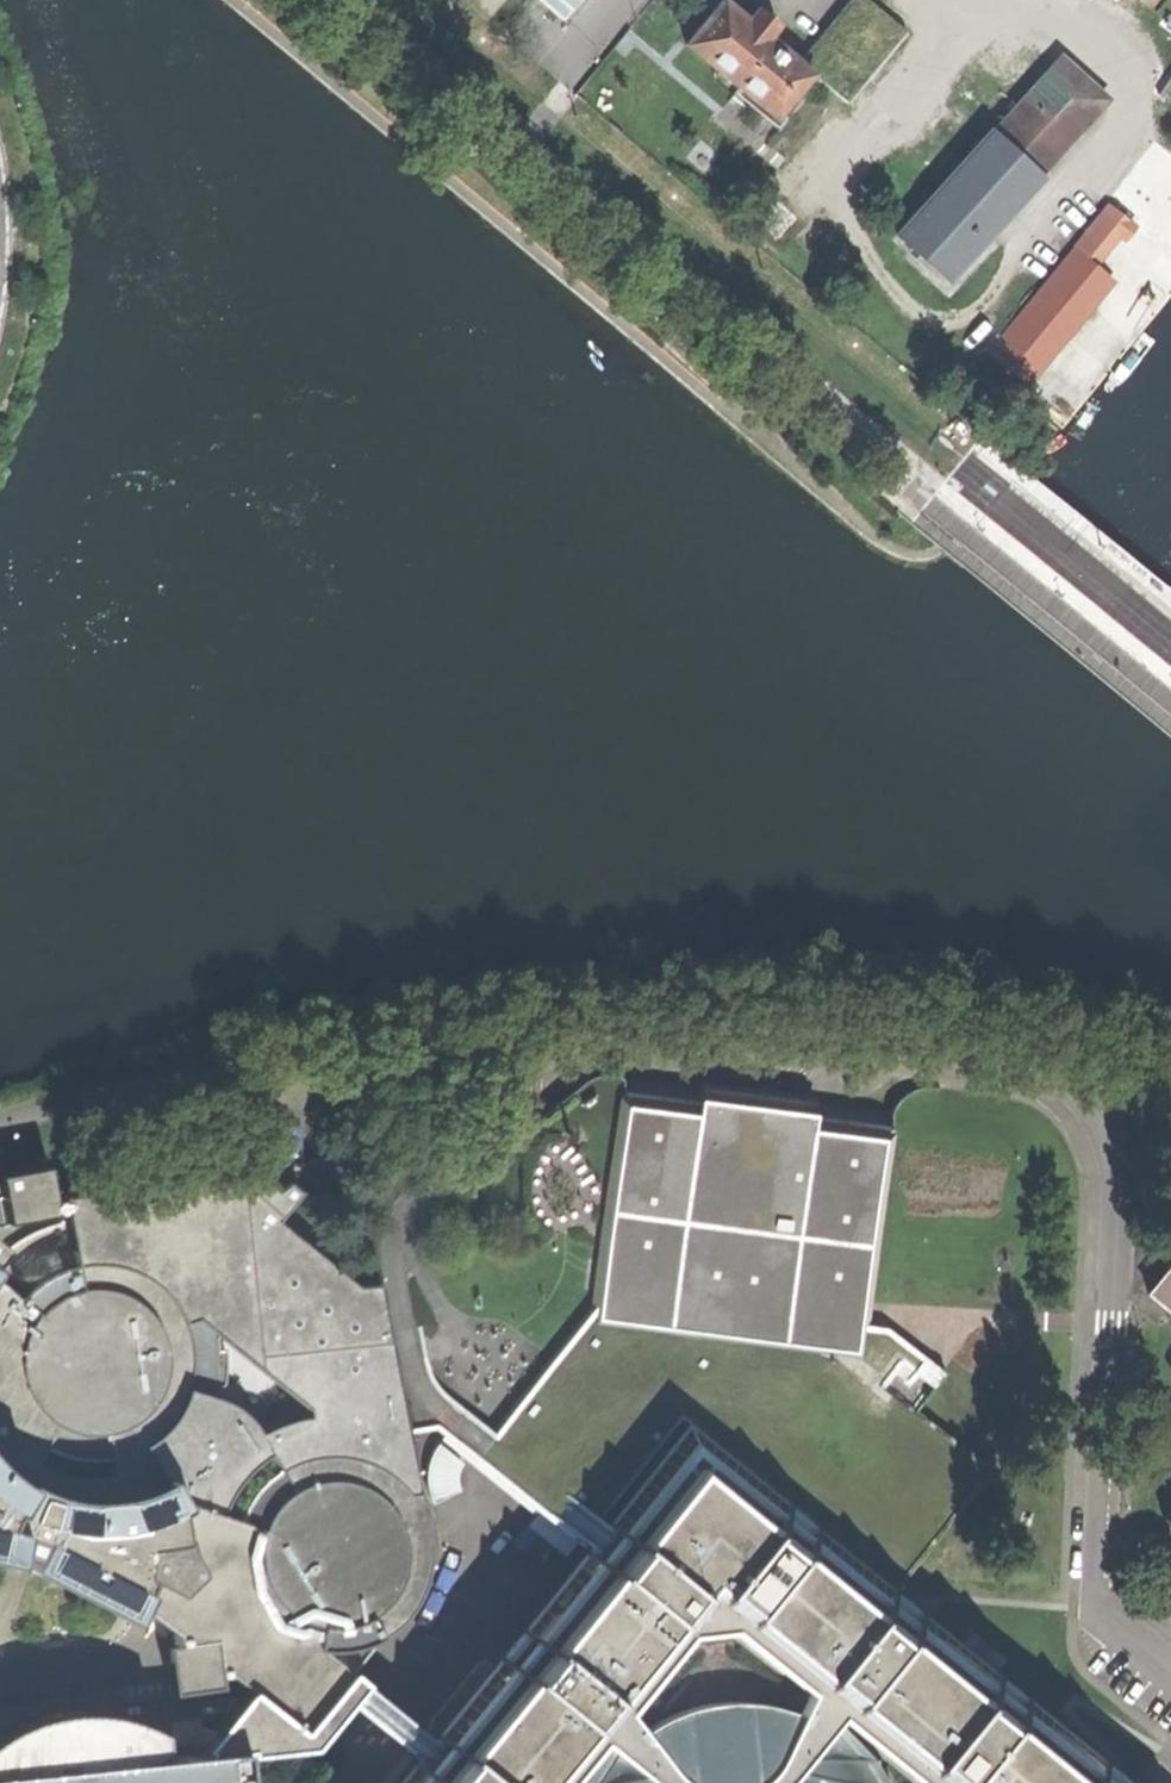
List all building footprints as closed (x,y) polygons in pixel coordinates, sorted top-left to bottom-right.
[(687,44),(778,120),(814,76),(801,63),(724,0),(708,19),(687,44)] [(801,63),(814,76),(850,103),(909,31),(871,0),(852,0),(801,63)] [(1061,57),(994,132),(993,131),(899,236),(949,280),(1043,176),(1042,174),(1110,101),(1061,57)] [(1110,205),(968,383),(1001,409),(1073,320),(1081,327),(1114,286),(1094,270),(1121,236),(1126,240),(1137,226),(1110,205)] [(417,1753),(391,1782),(566,1782),(603,1738),(611,1746),(579,1782),(888,1782),(873,1756),(835,1721),(842,1713),(927,1782),(1130,1782),(889,1588),(986,1469),(912,1412),(943,1372),(888,1334),(868,1326),(892,1138),(888,1137),(890,1112),(815,1102),(815,1097),(700,1081),(699,1088),(624,1078),(621,1102),(616,1102),(603,1195),(588,1306),(487,1431),(460,1410),(444,1431),(586,1545),(430,1737),(417,1753)] [(201,1757),(250,1754),(312,1750),(352,1700),(394,1735),(417,1753),(430,1737),(407,1719),(366,1685),(355,1676),(370,1655),(382,1639),(390,1634),(403,1624),(415,1609),(423,1594),(430,1578),(434,1564),(405,1427),(433,1423),(444,1431),(460,1410),(445,1398),(438,1392),(433,1384),(428,1377),(425,1370),(423,1363),(417,1326),(388,1331),(380,1284),(357,1287),(277,1221),(300,1192),(287,1182),(274,1191),(262,1181),(248,1189),(235,1179),(62,1197),(63,1200),(55,1202),(49,1167),(0,1176),(0,1185),(7,1224),(57,1215),(57,1214),(65,1212),(67,1222),(47,1227),(34,1232),(23,1238),(8,1248),(0,1254),(0,1562),(7,1563),(10,1564),(12,1563),(13,1562),(15,1556),(31,1562),(28,1567),(28,1569),(30,1571),(32,1572),(132,1623),(140,1610),(166,1621),(182,1632),(179,1637),(181,1644),(170,1646),(174,1669),(177,1695),(226,1690),(226,1677),(235,1677),(255,1691),(201,1757)] [(1150,1297),(1170,1314),(1170,1271),(1150,1297)] [(250,1754),(201,1757),(171,1760),(168,1731),(149,1721),(133,1714),(111,1710),(88,1708),(65,1711),(42,1716),(19,1726),(0,1738),(0,1782),(251,1782),(250,1754)]
